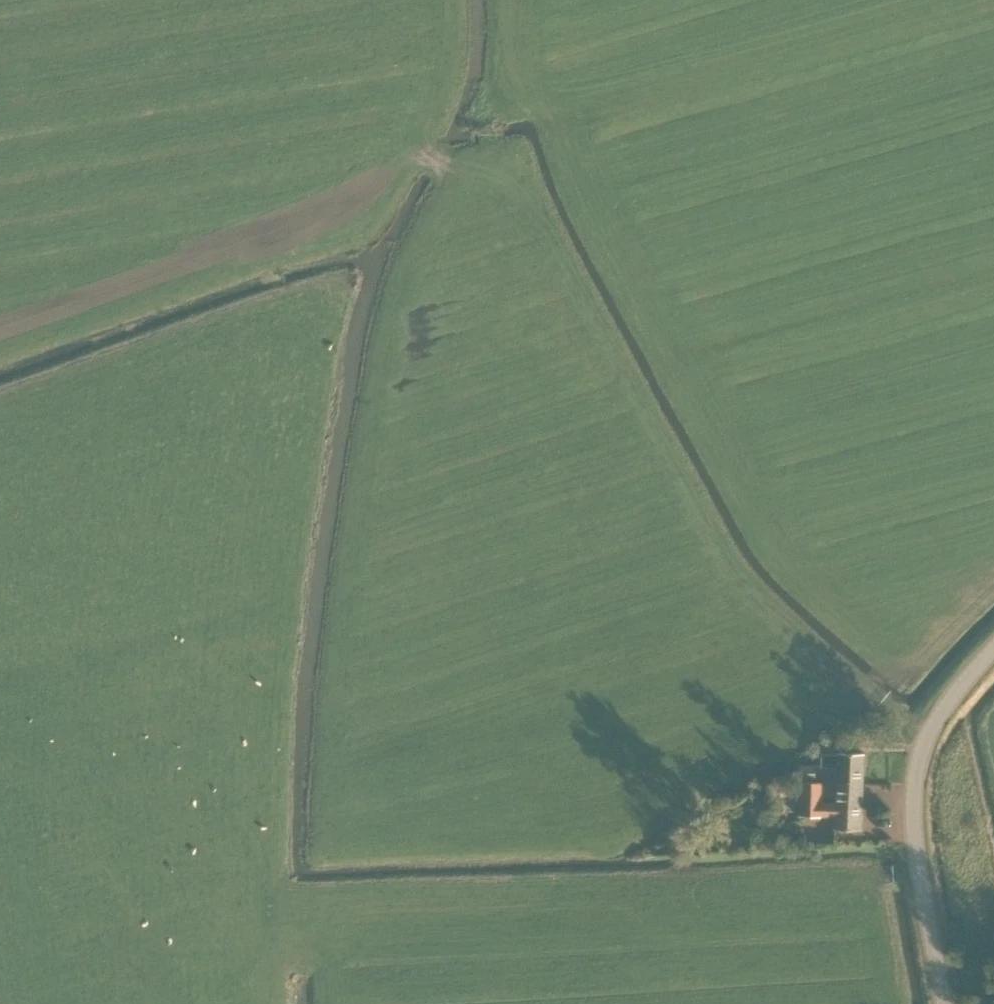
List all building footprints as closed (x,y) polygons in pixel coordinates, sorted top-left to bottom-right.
[(835,780),(836,780),(862,782),(863,755),(836,754),(836,758),(823,757),(823,767),(836,767),(835,780)] [(815,765),(797,766),(798,780),(816,780),(815,765)] [(801,781),(801,817),(836,818),(836,829),(862,830),(862,782),(836,780),(835,780),(823,780),(823,781),(801,781)] [(781,797),(800,797),(800,783),(781,783),(781,797)]
